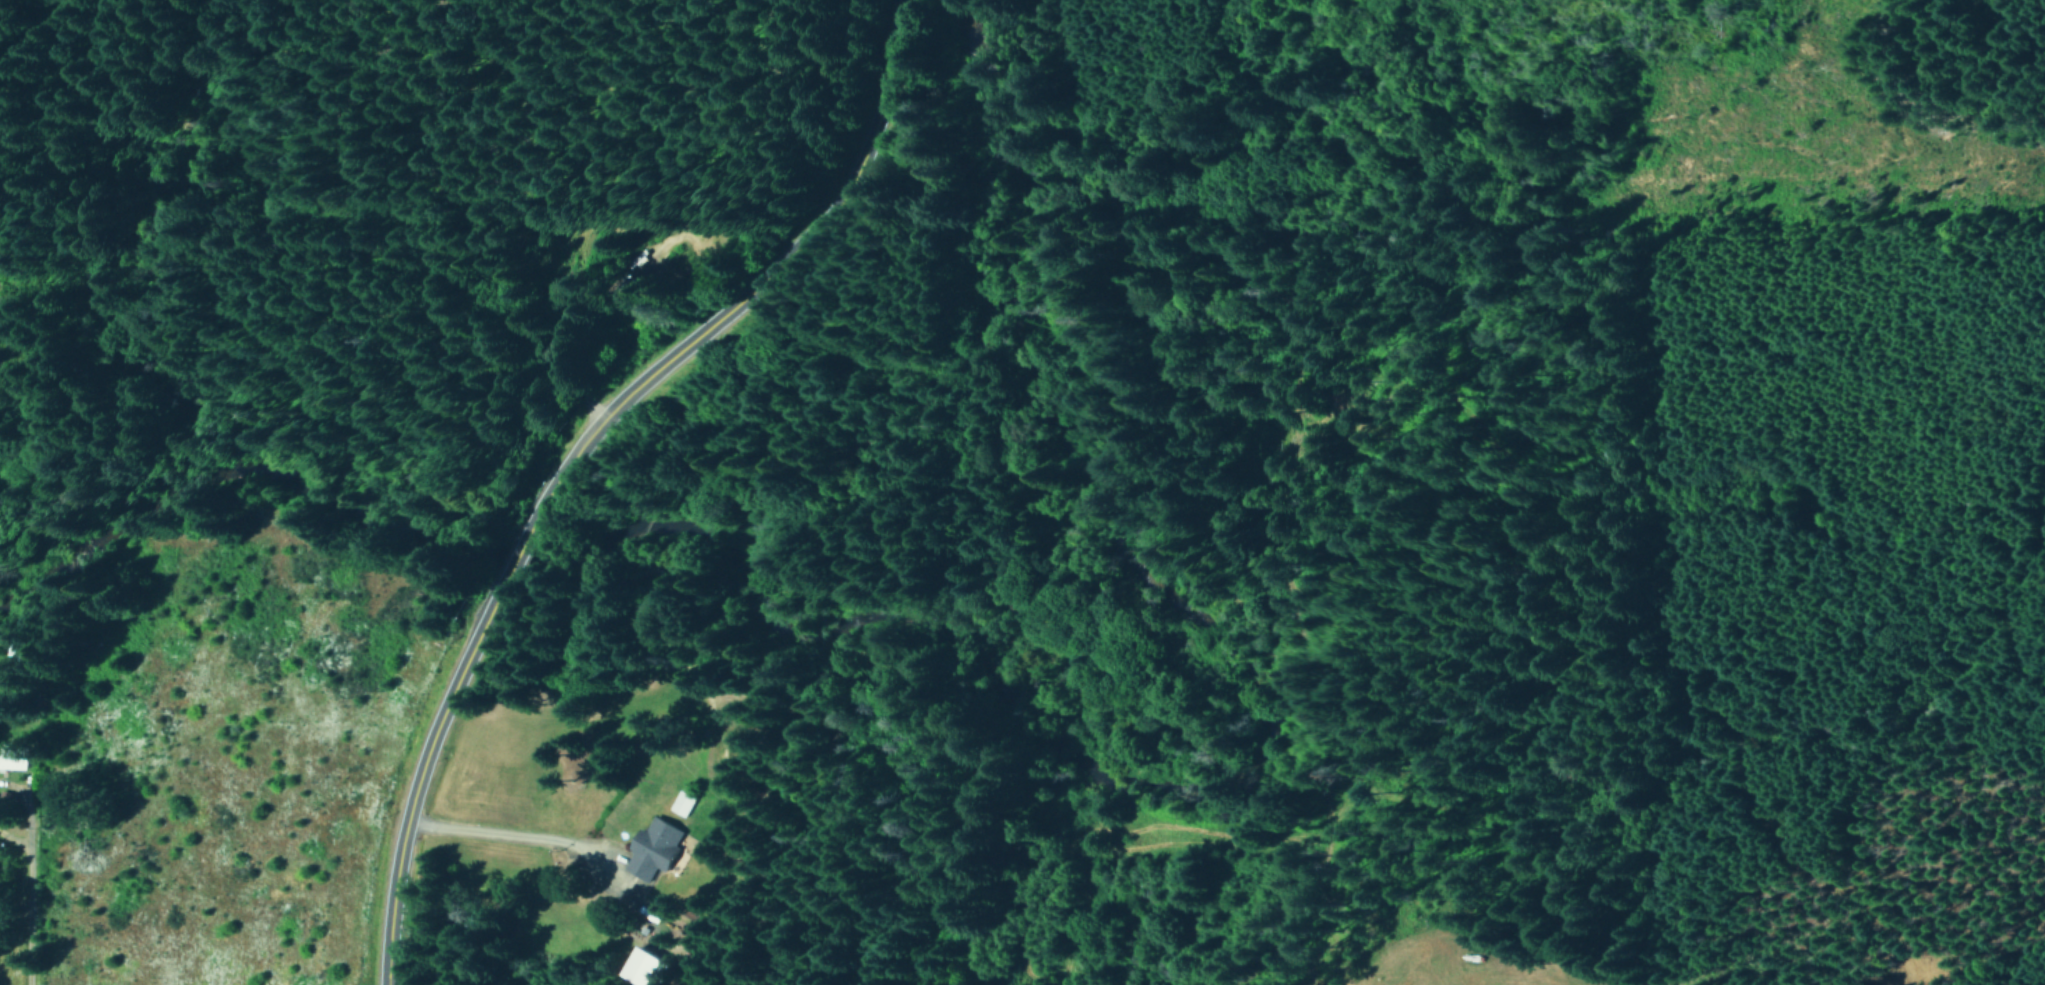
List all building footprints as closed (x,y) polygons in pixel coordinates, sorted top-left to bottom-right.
[(29,748),(17,749),(17,744),(0,744),(0,753),(0,769),(29,768),(29,748)] [(685,817),(696,797),(681,788),(670,808),(685,817)] [(650,881),(658,866),(669,872),(681,847),(678,846),(686,830),(653,814),(635,850),(626,869),(650,881)]
